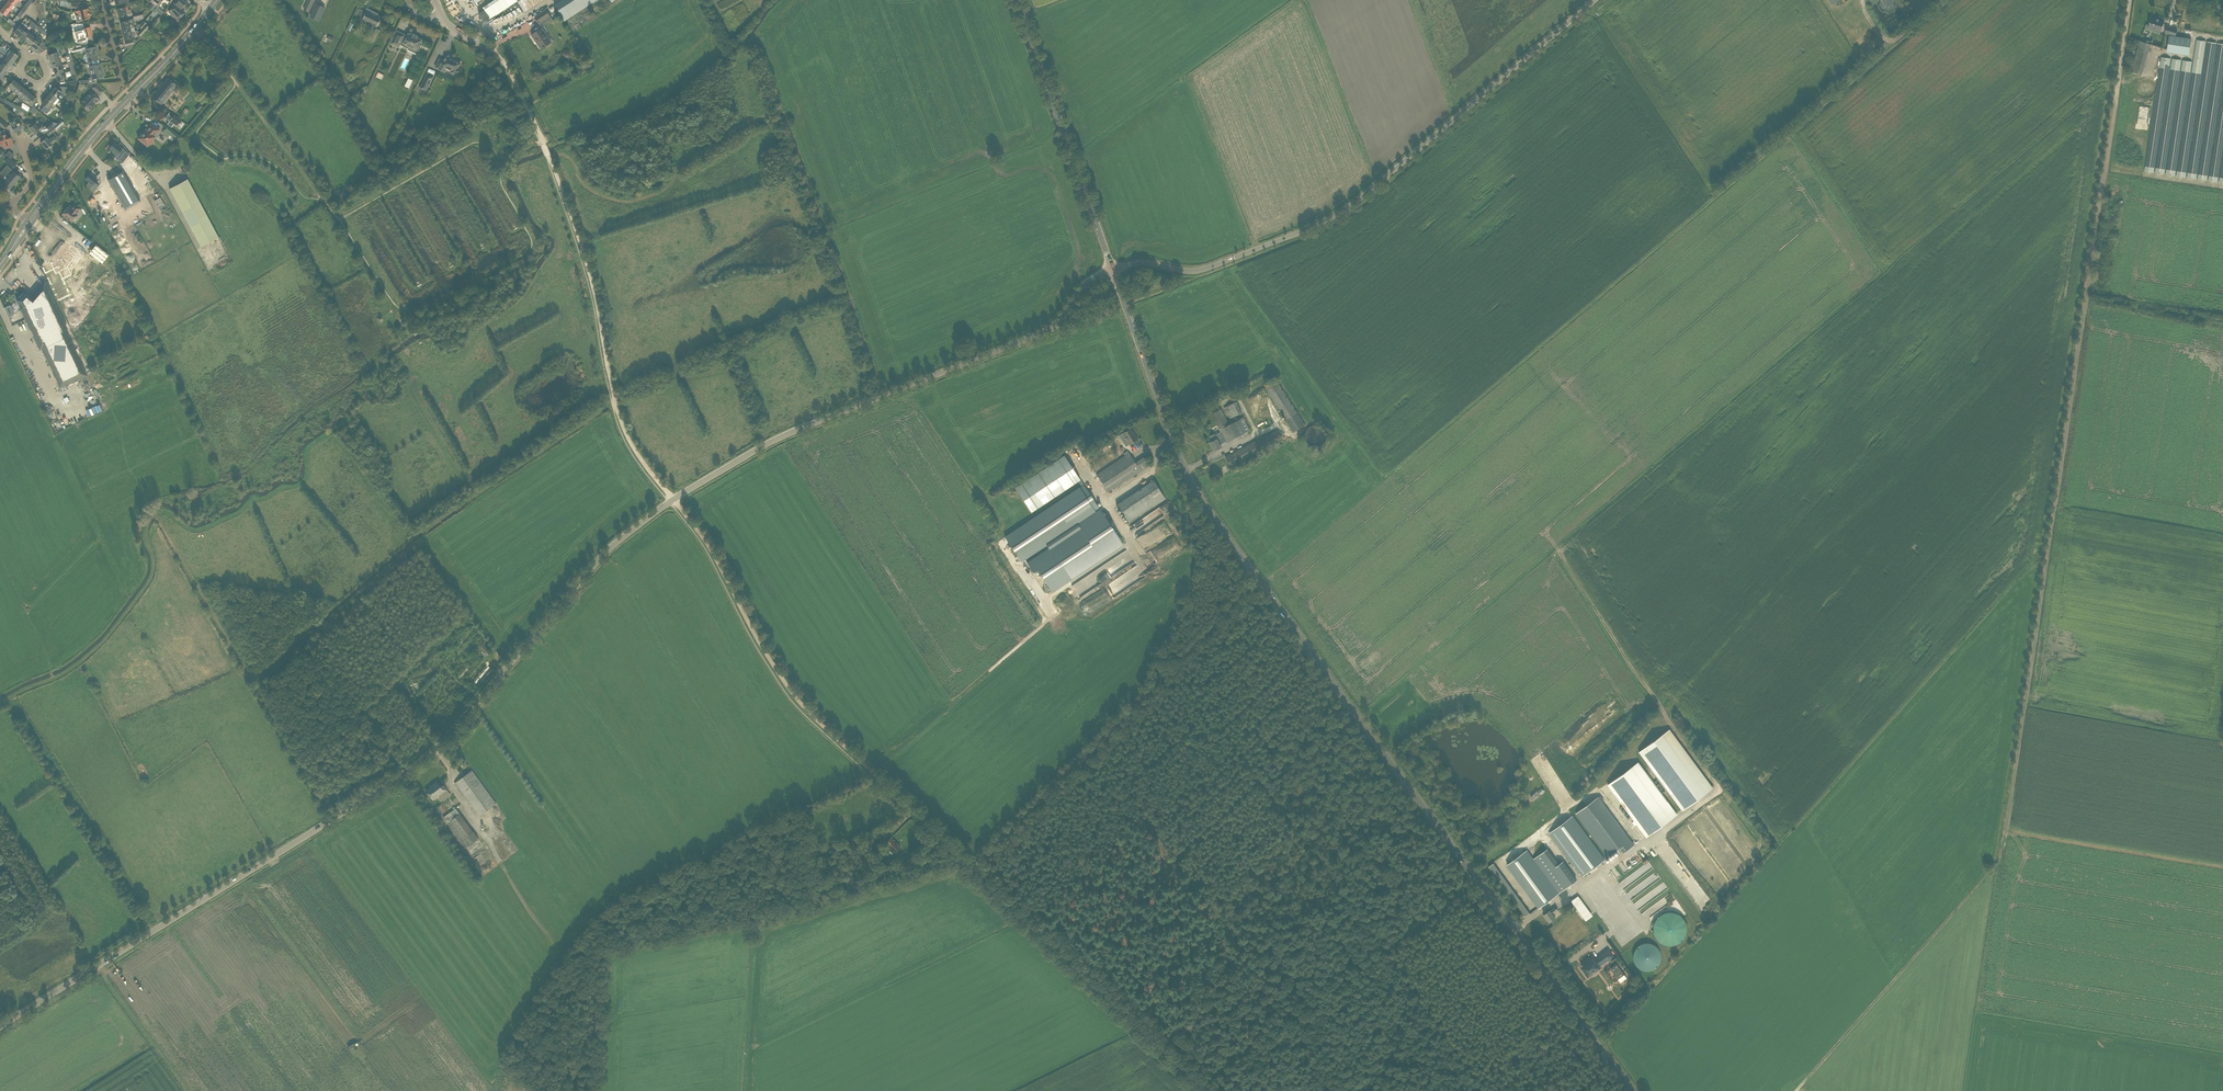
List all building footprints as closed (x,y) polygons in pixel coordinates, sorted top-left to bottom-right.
[(172,7),(168,12),(173,17),(175,16),(178,19),(185,12),(181,9),(183,7),(183,8),(186,4),(182,0),(177,0),(171,6),(172,7)] [(309,13),(315,0),(308,0),(303,10),(309,13)] [(525,12),(543,0),(518,0),(525,12)] [(8,1),(4,6),(10,10),(12,12),(14,10),(11,8),(14,5),(8,1)] [(596,6),(601,13),(609,8),(604,1),(596,6)] [(310,17),(319,21),(325,8),(316,4),(310,17)] [(4,6),(0,11),(0,12),(8,18),(10,15),(8,13),(10,10),(4,6)] [(117,9),(116,10),(117,13),(118,13),(119,17),(132,14),(131,10),(126,11),(125,7),(117,9)] [(75,11),(76,16),(75,16),(77,22),(82,21),(82,20),(90,18),(88,8),(75,11)] [(362,20),(366,22),(365,24),(372,27),(373,25),(377,27),(382,17),(378,15),(379,13),(367,8),(363,15),(364,15),(364,14),(365,15),(362,20)] [(546,9),(534,17),(538,24),(550,16),(546,9)] [(19,18),(16,16),(12,21),(9,18),(7,21),(13,26),(19,18)] [(2148,28),(2161,32),(2164,21),(2151,17),(2148,28)] [(39,20),(36,23),(42,27),(41,28),(43,30),(48,34),(49,33),(46,19),(39,20)] [(120,22),(122,30),(134,28),(132,20),(128,20),(120,22)] [(14,32),(20,37),(25,29),(26,27),(24,25),(25,24),(22,22),(14,32)] [(134,28),(122,30),(124,38),(135,36),(136,37),(138,36),(139,35),(140,37),(150,27),(145,23),(140,28),(141,29),(138,32),(137,31),(136,31),(135,31),(134,28)] [(83,24),(73,24),(75,31),(75,32),(76,37),(77,39),(79,39),(80,42),(87,42),(86,37),(92,36),(90,27),(82,29),(81,25),(83,24)] [(2177,30),(2170,28),(2167,26),(2165,33),(2176,36),(2177,30)] [(536,39),(542,48),(551,42),(542,28),(531,35),(535,40),(536,39)] [(20,37),(25,41),(31,34),(25,29),(20,37)] [(413,50),(418,52),(421,46),(419,45),(422,40),(417,38),(418,36),(411,32),(410,34),(409,33),(407,37),(405,35),(397,31),(391,43),(399,47),(401,43),(403,45),(403,46),(408,48),(409,46),(414,48),(413,50)] [(25,41),(30,45),(36,38),(31,34),(25,41)] [(36,38),(30,45),(36,50),(39,46),(41,48),(45,45),(44,45),(45,44),(42,41),(43,40),(38,35),(36,38)] [(2167,52),(2189,55),(2191,39),(2169,36),(2167,52)] [(127,50),(136,41),(135,39),(125,42),(126,46),(126,45),(127,50)] [(2130,72),(2142,75),(2151,44),(2139,41),(2130,72)] [(66,46),(67,48),(67,49),(69,55),(70,60),(73,59),(70,51),(73,51),(74,52),(82,51),(81,46),(80,45),(66,46)] [(15,52),(12,49),(12,50),(11,50),(9,49),(9,48),(8,47),(8,48),(6,51),(1,47),(1,46),(0,47),(0,51),(1,51),(7,56),(14,62),(18,56),(14,53),(15,52)] [(86,62),(86,63),(86,64),(92,63),(91,61),(98,60),(96,51),(97,51),(96,46),(85,49),(86,54),(84,55),(83,57),(84,58),(84,62),(86,62)] [(48,55),(50,61),(59,59),(58,55),(59,55),(57,48),(52,50),(53,53),(48,55)] [(461,63),(457,61),(457,60),(448,55),(448,56),(447,57),(446,56),(444,61),(440,59),(435,68),(444,72),(446,67),(452,70),(450,72),(452,73),(458,76),(461,69),(458,67),(461,63)] [(7,56),(2,62),(10,67),(14,62),(7,56)] [(50,61),(53,68),(61,65),(59,59),(50,61)] [(0,65),(0,68),(6,72),(10,67),(2,62),(0,65)] [(86,64),(86,63),(84,63),(85,68),(89,67),(92,79),(103,77),(102,71),(100,71),(99,64),(92,65),(92,63),(86,64)] [(53,68),(55,75),(64,72),(61,65),(53,68)] [(73,68),(70,69),(72,76),(71,76),(72,80),(68,82),(69,85),(74,86),(76,86),(77,83),(75,75),(73,68)] [(64,72),(55,75),(57,81),(66,78),(64,72)] [(420,88),(426,91),(433,76),(427,73),(420,88)] [(408,77),(403,86),(408,88),(412,80),(408,77)] [(152,97),(156,101),(161,105),(177,86),(168,78),(152,97)] [(7,87),(13,91),(19,84),(13,79),(7,87)] [(91,87),(100,95),(104,91),(95,83),(91,87)] [(13,91),(18,96),(24,88),(19,84),(13,91)] [(55,87),(50,92),(57,98),(60,95),(62,97),(64,95),(55,87)] [(18,96),(23,100),(30,93),(24,88),(18,96)] [(80,103),(84,107),(88,111),(99,99),(91,91),(80,103)] [(50,92),(46,98),(53,103),(57,98),(50,92)] [(30,93),(23,100),(31,106),(34,103),(32,101),(35,97),(34,97),(35,96),(33,94),(32,95),(30,93)] [(53,103),(46,98),(41,103),(44,105),(40,110),(43,113),(45,111),(47,113),(50,110),(48,109),(53,103)] [(168,114),(165,118),(169,121),(168,121),(169,121),(167,123),(171,126),(173,124),(177,127),(182,120),(173,114),(171,117),(168,114)] [(14,118),(9,121),(14,132),(22,128),(20,123),(22,121),(18,116),(14,118)] [(57,123),(49,130),(46,132),(48,135),(41,143),(47,149),(52,143),(56,139),(52,136),(55,133),(53,132),(56,130),(64,123),(61,119),(57,123)] [(29,128),(34,135),(44,127),(41,124),(37,126),(35,123),(34,123),(32,120),(27,124),(30,128),(29,128)] [(45,126),(49,130),(57,123),(51,121),(45,126)] [(146,129),(138,138),(140,140),(140,141),(140,142),(140,143),(140,144),(141,145),(142,145),(143,145),(144,145),(144,144),(145,144),(147,146),(155,136),(160,130),(152,123),(147,130),(146,129)] [(172,141),(176,136),(171,132),(167,137),(172,141)] [(1,146),(4,145),(5,148),(13,146),(10,138),(8,138),(6,134),(0,136),(0,143),(1,146)] [(126,151),(122,148),(118,145),(117,145),(114,143),(109,148),(113,151),(112,152),(116,155),(115,157),(118,160),(126,151)] [(8,157),(4,161),(13,168),(16,164),(8,157)] [(20,177),(11,169),(8,172),(11,174),(8,177),(15,183),(20,177)] [(122,170),(107,179),(125,210),(141,201),(122,170)] [(3,189),(6,186),(10,189),(15,183),(8,177),(6,175),(5,174),(0,180),(0,187),(3,189)] [(90,174),(85,179),(89,182),(86,185),(90,188),(92,186),(96,189),(99,185),(95,182),(97,180),(90,174)] [(62,214),(72,222),(78,214),(77,214),(81,209),(74,203),(71,207),(71,208),(70,209),(67,207),(62,214)] [(51,263),(42,267),(58,299),(70,294),(63,278),(71,274),(67,266),(72,258),(77,262),(80,257),(76,253),(79,250),(71,244),(61,258),(61,257),(50,262),(51,263)] [(96,245),(89,253),(102,263),(108,255),(96,245)] [(67,329),(45,281),(32,297),(24,290),(16,300),(19,305),(20,303),(23,306),(21,309),(30,329),(31,329),(34,335),(33,335),(39,350),(41,349),(49,366),(50,365),(52,371),(55,377),(58,382),(57,383),(60,388),(87,376),(65,330),(67,329)] [(9,306),(4,308),(9,317),(13,315),(14,313),(11,307),(9,306)] [(1276,379),(1264,387),(1268,392),(1267,393),(1269,397),(1270,396),(1293,432),(1305,425),(1276,379)] [(1224,408),(1229,419),(1242,412),(1236,401),(1224,408)] [(1211,414),(1223,437),(1225,441),(1226,443),(1251,431),(1244,417),(1238,420),(1236,416),(1227,421),(1221,409),(1211,414)] [(1305,431),(1311,445),(1324,440),(1318,426),(1305,431)] [(1122,434),(1129,444),(1138,439),(1134,434),(1133,434),(1130,428),(1122,434)] [(1225,456),(1231,467),(1283,439),(1278,429),(1225,456)] [(1225,441),(1223,437),(1217,439),(1214,433),(1210,436),(1212,441),(1210,442),(1215,451),(1222,447),(1220,444),(1225,441)] [(1096,474),(1108,492),(1149,465),(1144,457),(1135,463),(1128,451),(1124,454),(1125,455),(1096,474)] [(1015,488),(1031,513),(1080,480),(1064,455),(1015,488)] [(1117,505),(1129,523),(1165,499),(1153,480),(1117,505)] [(1034,518),(1004,537),(1021,561),(1046,545),(1049,549),(1045,551),(1051,561),(1055,558),(1070,581),(1124,545),(1100,509),(1083,485),(1034,518)] [(1038,584),(1036,581),(1033,582),(1031,580),(1026,582),(1029,589),(1038,584)] [(1641,760),(1608,781),(1643,837),(1676,816),(1641,760)] [(479,816),(496,803),(472,770),(455,783),(479,816)] [(426,790),(433,800),(447,790),(443,785),(441,787),(437,782),(427,791),(426,790)] [(443,817),(447,823),(465,848),(478,838),(473,831),(456,808),(443,817)] [(1549,833),(1582,876),(1605,859),(1572,815),(1549,833)] [(1561,818),(1546,829),(1548,831),(1564,821),(1561,818)] [(877,841),(872,835),(868,839),(872,844),(877,841)] [(890,851),(893,854),(900,846),(890,837),(885,843),(892,849),(890,851)] [(1537,907),(1577,881),(1563,860),(1557,864),(1547,848),(1532,858),(1527,849),(1505,864),(1512,874),(1505,879),(1494,863),(1489,865),(1523,917),(1531,912),(1529,908),(1535,904),(1537,907)] [(874,854),(871,856),(878,865),(881,863),(874,854)] [(1578,896),(1572,900),(1574,903),(1575,902),(1579,908),(1578,909),(1580,911),(1579,912),(1583,917),(1590,912),(1578,896)] [(1544,915),(1549,922),(1555,918),(1553,914),(1558,911),(1555,907),(1544,915)] [(1671,912),(1659,912),(1654,927),(1654,941),(1668,945),(1681,944),(1685,933),(1685,916),(1671,912)] [(1662,964),(1653,940),(1631,949),(1640,972),(1662,964)] [(1599,956),(1600,956),(1597,958),(1594,960),(1593,959),(1584,966),(1585,968),(1583,969),(1588,975),(1597,969),(1597,968),(1597,969),(1596,967),(1598,966),(1601,964),(1602,964),(1601,964),(1604,962),(1607,959),(1608,960),(1614,956),(1608,949),(1603,953),(1603,954),(1600,956),(1599,956)] [(1624,974),(1616,964),(1610,968),(1618,979),(1624,974)]
